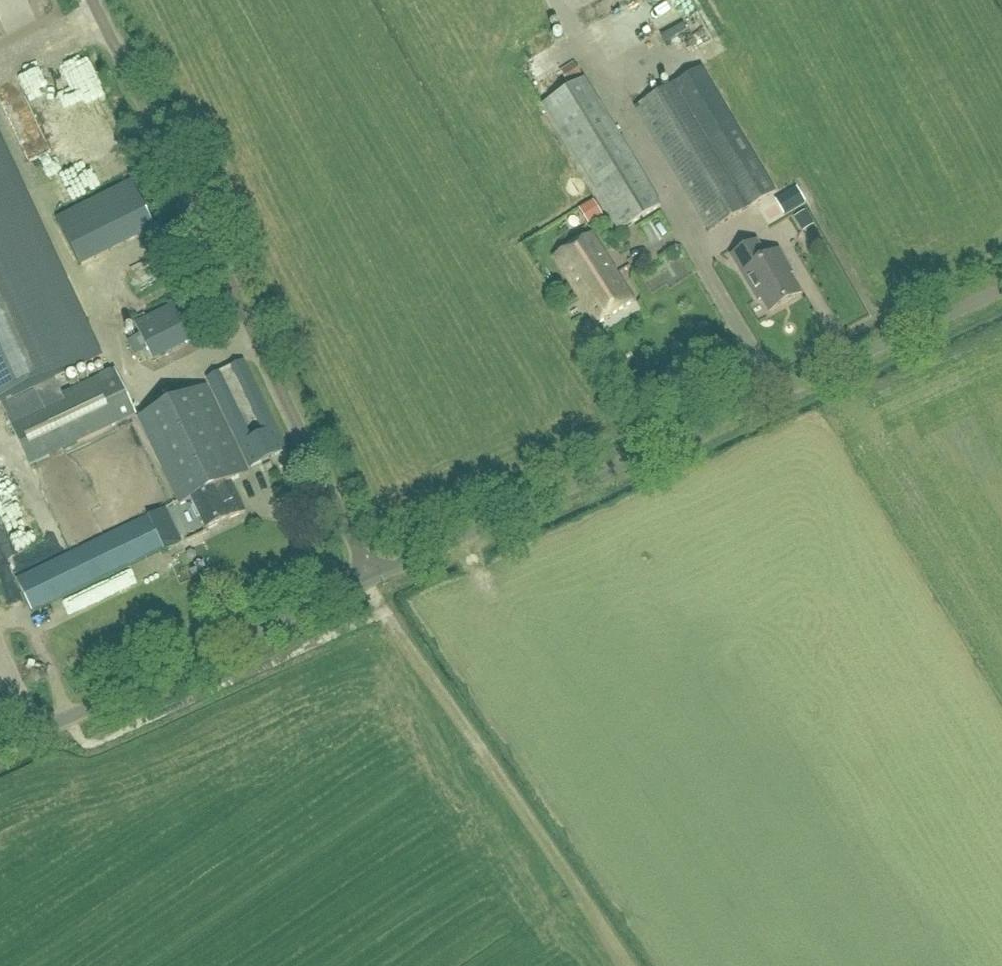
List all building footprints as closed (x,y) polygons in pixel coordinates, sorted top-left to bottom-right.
[(569,88),(583,80),(572,64),(558,73),(569,88)] [(708,234),(754,207),(776,194),(703,70),(681,83),(635,110),(708,234)] [(31,100),(53,165),(31,172),(36,188),(41,186),(46,202),(58,199),(52,181),(89,169),(81,144),(104,137),(97,116),(105,114),(90,71),(52,83),(55,92),(31,100)] [(618,234),(660,209),(584,83),(543,108),(618,234)] [(1,407),(29,467),(136,417),(115,372),(62,397),(55,382),(104,359),(0,136),(0,407),(1,407)] [(132,184),(57,221),(80,269),(156,231),(132,184)] [(603,220),(593,204),(580,213),(589,228),(603,220)] [(813,227),(805,212),(794,219),(802,233),(813,227)] [(596,326),(633,303),(591,235),(554,259),(596,326)] [(766,260),(756,244),(731,259),(758,304),(761,302),(770,316),(799,299),(783,272),(786,270),(777,254),(766,260)] [(679,258),(664,265),(671,278),(685,272),(679,258)] [(193,297),(135,325),(153,362),(211,334),(193,297)] [(286,453),(243,363),(231,369),(262,434),(250,440),(218,374),(206,380),(250,470),(286,453)] [(248,475),(206,387),(138,420),(178,508),(191,502),(206,533),(230,522),(230,521),(245,514),(231,483),(248,475)] [(164,512),(149,519),(164,551),(179,544),(164,512)] [(162,552),(146,518),(16,580),(32,614),(162,552)] [(0,540),(0,555),(9,572),(23,564),(8,536),(0,540)]
